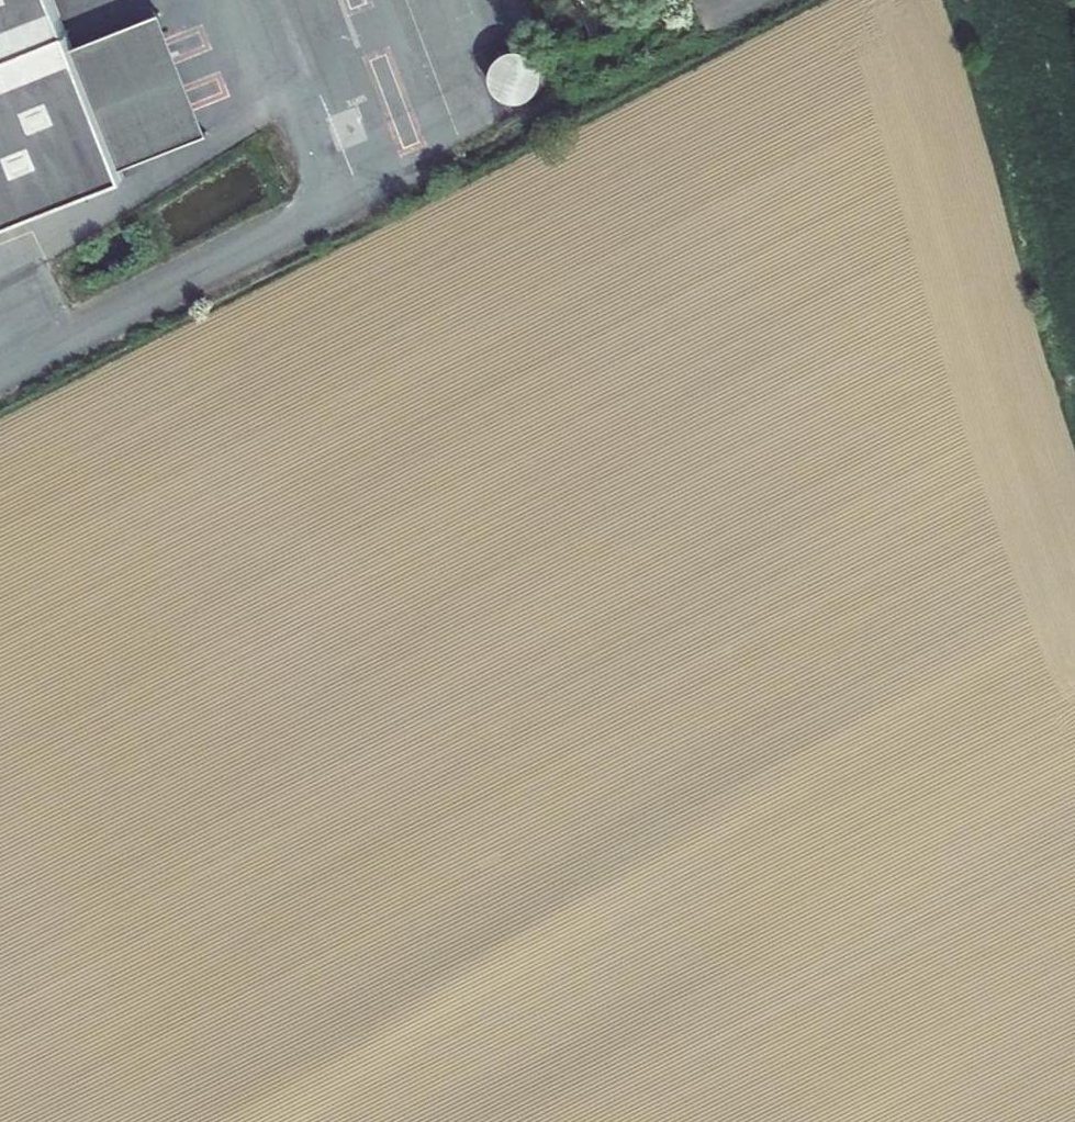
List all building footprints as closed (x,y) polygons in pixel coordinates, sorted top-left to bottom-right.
[(126,175),(55,0),(0,0),(0,226),(126,175)] [(532,98),(537,55),(491,50),(487,93),(532,98)]
